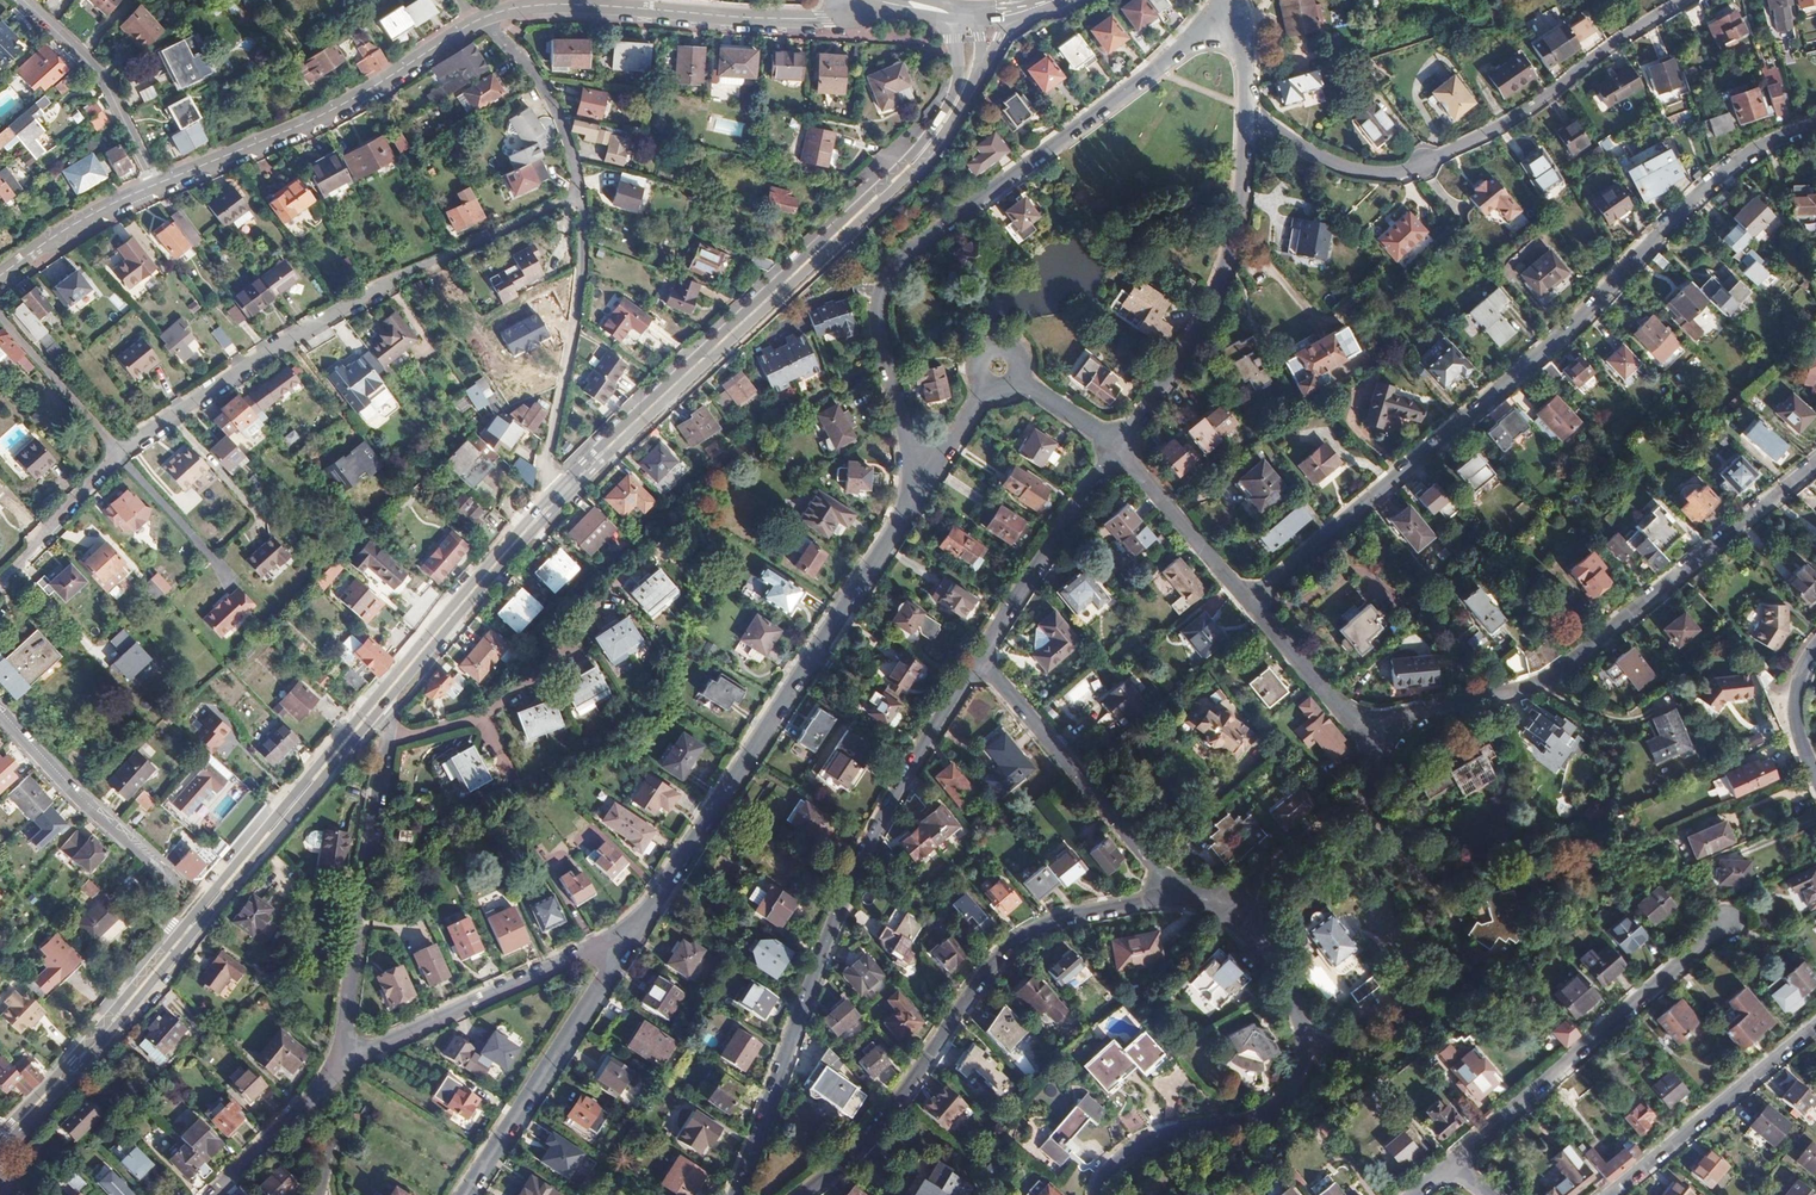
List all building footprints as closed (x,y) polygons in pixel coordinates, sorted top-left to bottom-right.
[(106,15),(119,0),(90,0),(106,15)] [(401,7),(410,21),(412,25),(435,11),(428,0),(413,0),(401,7)] [(1142,0),(1130,0),(1120,7),(1130,22),(1130,27),(1138,28),(1139,24),(1143,22),(1146,26),(1156,19),(1142,0)] [(1156,12),(1167,3),(1164,0),(1148,0),(1156,12)] [(1321,5),(1313,6),(1312,0),(1279,0),(1285,36),(1311,31),(1311,35),(1317,34),(1316,30),(1318,29),(1316,21),(1318,20),(1318,18),(1323,17),(1321,5)] [(1708,16),(1700,3),(1684,13),(1693,26),(1708,16)] [(143,9),(138,4),(118,25),(133,41),(136,38),(124,25),(143,9)] [(399,4),(376,18),(387,35),(410,21),(401,7),(399,4)] [(163,31),(143,9),(124,25),(136,38),(133,41),(141,51),(163,31)] [(1479,15),(1477,9),(1464,14),(1467,20),(1479,15)] [(1744,32),(1733,11),(1715,20),(1713,18),(1705,22),(1719,48),(1731,42),(1729,41),(1744,32)] [(1122,36),(1108,17),(1089,30),(1104,50),(1122,36)] [(1579,44),(1582,50),(1599,39),(1586,18),(1568,28),(1579,44)] [(1531,44),(1547,67),(1579,44),(1568,28),(1564,21),(1531,44)] [(354,31),(350,26),(332,39),(335,44),(354,31)] [(0,28),(0,69),(17,52),(2,35),(4,33),(0,28)] [(1093,59),(1074,34),(1056,47),(1067,63),(1066,67),(1074,69),(1076,63),(1080,61),(1084,65),(1093,59)] [(1756,52),(1752,35),(1745,37),(1749,49),(1740,53),(1741,57),(1756,52)] [(182,41),(158,52),(166,67),(169,66),(180,87),(200,77),(182,41)] [(341,58),(329,41),(295,64),(306,82),(341,58)] [(452,68),(454,72),(459,68),(463,74),(408,111),(412,118),(489,67),(472,41),(434,66),(440,75),(452,68)] [(550,42),(551,66),(567,65),(568,70),(588,69),(588,41),(550,42)] [(355,46),(361,56),(354,61),(361,73),(369,68),(370,70),(384,61),(375,48),(368,52),(361,42),(355,46)] [(1459,52),(1452,42),(1447,46),(1453,55),(1459,52)] [(647,70),(648,45),(613,43),(611,68),(647,70)] [(50,82),(66,68),(50,51),(49,51),(43,44),(15,69),(22,77),(21,78),(31,88),(37,83),(42,88),(49,82),(50,82)] [(700,85),(701,49),(676,47),(674,83),(700,85)] [(1536,73),(1520,49),(1516,52),(1520,57),(1488,77),(1501,96),(1532,76),(1536,73)] [(753,78),(754,52),(719,50),(717,82),(720,85),(738,86),(741,84),(742,78),(753,78)] [(800,80),(802,54),(772,52),(770,79),(800,80)] [(842,83),(843,56),(818,56),(816,92),(845,93),(846,84),(842,83)] [(1059,76),(1044,56),(1025,69),(1041,90),(1059,76)] [(1681,84),(1671,58),(1648,66),(1652,76),(1649,77),(1653,89),(1656,88),(1658,92),(1681,84)] [(914,96),(899,64),(867,78),(881,109),(914,96)] [(1628,67),(1616,73),(1628,97),(1641,89),(1628,67)] [(1314,68),(1272,80),(1279,103),(1300,98),(1298,91),(1318,85),(1314,68)] [(75,81),(68,73),(52,87),(53,90),(56,88),(60,93),(75,81)] [(475,108),(503,91),(492,73),(464,91),(475,108)] [(1628,97),(1616,73),(1595,85),(1608,108),(1628,97)] [(1462,112),(1472,102),(1450,75),(1430,92),(1437,101),(1436,104),(1441,110),(1443,110),(1451,119),(1461,110),(1462,112)] [(1765,82),(1774,116),(1785,112),(1777,83),(1769,85),(1768,81),(1765,82)] [(151,85),(137,91),(142,102),(156,96),(151,85)] [(1762,113),(1754,89),(1729,98),(1737,121),(1762,113)] [(49,90),(43,94),(50,103),(53,106),(59,101),(49,90)] [(598,119),(605,94),(582,90),(577,114),(598,119)] [(1029,105),(1021,94),(1017,97),(1014,93),(1001,102),(1005,106),(996,112),(1010,131),(1019,124),(1019,122),(1027,116),(1028,113),(1025,108),(1029,105)] [(43,94),(7,126),(14,133),(16,132),(23,140),(39,127),(29,115),(37,109),(39,112),(50,103),(43,94)] [(1378,140),(1393,129),(1370,101),(1351,116),(1369,138),(1373,134),(1378,140)] [(521,146),(526,142),(528,146),(519,151),(514,151),(513,152),(513,155),(509,157),(516,169),(526,164),(539,159),(536,151),(543,147),(538,135),(533,125),(536,123),(527,107),(506,120),(507,124),(504,133),(516,137),(521,146)] [(1702,120),(1708,138),(1733,129),(1727,111),(1702,120)] [(107,114),(99,120),(104,128),(109,124),(111,122),(107,114)] [(1586,141),(1572,119),(1555,130),(1570,151),(1586,141)] [(193,120),(170,134),(182,153),(204,141),(193,120)] [(609,127),(572,120),(569,130),(583,133),(581,139),(606,145),(603,161),(621,165),(626,139),(624,139),(626,131),(609,127)] [(626,131),(632,133),(633,128),(610,122),(609,127),(626,131)] [(543,133),(536,123),(533,125),(538,135),(543,133)] [(109,124),(104,128),(94,135),(97,140),(112,131),(109,124)] [(826,167),(834,131),(808,125),(801,161),(826,167)] [(7,126),(0,132),(0,146),(2,144),(11,137),(14,134),(14,133),(7,126)] [(970,175),(1005,150),(992,132),(972,146),(977,152),(962,163),(970,175)] [(395,140),(401,152),(410,148),(405,135),(395,140)] [(1018,136),(1009,143),(1018,156),(1028,149),(1018,136)] [(14,142),(11,137),(2,144),(6,149),(14,142)] [(394,158),(384,137),(346,155),(356,177),(394,158)] [(1598,156),(1603,153),(1597,143),(1592,147),(1598,156)] [(1668,143),(1629,163),(1646,195),(1671,181),(1670,180),(1684,173),(1668,143)] [(118,145),(104,152),(115,173),(129,165),(118,145)] [(336,150),(335,147),(305,162),(322,194),(351,180),(336,150)] [(1560,180),(1541,150),(1519,163),(1529,179),(1528,181),(1538,195),(1560,180)] [(25,151),(19,155),(27,164),(33,160),(25,151)] [(91,156),(65,172),(76,192),(103,176),(91,156)] [(516,169),(506,173),(514,193),(535,185),(526,164),(516,169)] [(6,165),(0,170),(0,191),(7,201),(13,196),(23,188),(6,165)] [(634,212),(643,180),(619,173),(611,205),(634,212)] [(846,189),(847,180),(829,175),(827,185),(846,189)] [(1519,210),(1491,176),(1483,183),(1481,181),(1472,189),(1474,191),(1468,197),(1483,215),(1495,205),(1507,220),(1519,210)] [(1628,205),(1614,182),(1590,197),(1605,220),(1628,205)] [(1806,195),(1805,184),(1791,186),(1793,214),(1815,212),(1815,194),(1806,195)] [(209,204),(226,227),(250,209),(233,186),(209,204)] [(271,204),(284,227),(317,210),(305,186),(271,204)] [(444,213),(453,231),(483,216),(470,188),(454,196),(458,205),(444,213)] [(491,199),(487,190),(481,192),(485,202),(491,199)] [(789,212),(793,198),(768,192),(764,207),(789,212)] [(1030,208),(1033,204),(1022,192),(1014,199),(1015,202),(1004,212),(1012,222),(1004,228),(1016,243),(1033,229),(1029,223),(1036,216),(1030,208)] [(1737,223),(1750,236),(1772,215),(1754,196),(1732,218),(1737,223)] [(191,225),(180,211),(172,217),(182,231),(191,225)] [(1425,231),(1407,212),(1378,241),(1384,249),(1386,249),(1396,260),(1425,231)] [(1323,258),(1329,222),(1293,215),(1291,226),(1300,228),(1295,252),(1323,258)] [(184,236),(173,221),(157,232),(168,246),(184,236)] [(1735,251),(1750,236),(1737,223),(1722,238),(1735,251)] [(213,229),(196,241),(216,267),(233,255),(228,248),(231,246),(219,231),(216,233),(213,229)] [(968,274),(992,257),(976,236),(964,245),(961,241),(949,250),(961,266),(960,270),(965,274),(968,274)] [(131,265),(119,274),(130,291),(157,271),(136,241),(121,251),(131,265)] [(710,280),(720,255),(697,245),(686,270),(710,280)] [(1519,275),(1539,299),(1569,273),(1549,250),(1519,275)] [(1760,261),(1750,251),(1735,266),(1756,288),(1766,278),(1754,266),(1760,261)] [(498,307),(515,299),(511,291),(539,277),(531,260),(534,259),(532,253),(528,255),(526,252),(509,260),(516,273),(503,279),(500,273),(485,280),(498,307)] [(1658,252),(1652,258),(1663,269),(1669,263),(1658,252)] [(767,271),(776,263),(753,256),(748,266),(767,271)] [(232,299),(247,317),(294,278),(278,260),(232,299)] [(94,291),(78,272),(53,292),(68,311),(94,291)] [(1708,300),(1723,314),(1746,291),(1728,273),(1717,283),(1710,276),(1697,289),(1708,300)] [(685,311),(695,284),(675,276),(672,289),(668,288),(663,303),(685,311)] [(1187,291),(1193,282),(1184,276),(1178,285),(1187,291)] [(1160,343),(1169,327),(1158,320),(1169,302),(1137,281),(1120,306),(1142,319),(1136,329),(1160,343)] [(1708,300),(1697,289),(1689,282),(1667,303),(1678,314),(1675,318),(1695,337),(1703,330),(1691,317),(1708,300)] [(20,301),(36,321),(54,307),(38,287),(20,301)] [(1509,300),(1497,287),(1468,313),(1498,347),(1515,331),(1497,311),(1509,300)] [(116,309),(122,305),(115,293),(109,297),(116,309)] [(850,319),(841,296),(812,305),(813,307),(804,311),(812,333),(835,325),(839,334),(851,329),(848,319),(850,319)] [(639,333),(650,319),(624,299),(600,328),(618,342),(630,327),(639,333)] [(46,335),(22,307),(14,314),(38,342),(46,335)] [(1661,344),(1670,335),(1651,316),(1633,334),(1649,351),(1658,342),(1661,344)] [(383,336),(386,340),(367,354),(380,372),(416,347),(394,317),(381,326),(387,334),(383,336)] [(187,328),(181,321),(159,340),(166,348),(164,350),(169,357),(173,353),(182,364),(191,356),(180,344),(188,336),(184,331),(187,328)] [(1356,351),(1343,326),(1282,361),(1301,394),(1326,378),(1323,371),(1356,351)] [(0,331),(0,345),(7,353),(14,362),(26,352),(4,328),(0,331)] [(211,335),(224,350),(233,344),(220,328),(211,335)] [(754,358),(755,361),(765,379),(771,393),(786,385),(783,380),(798,372),(800,376),(816,368),(799,334),(783,342),(785,345),(772,352),(771,350),(754,358)] [(1255,349),(1250,338),(1234,347),(1240,358),(1227,365),(1238,384),(1244,382),(1249,392),(1266,383),(1259,370),(1252,374),(1250,369),(1255,366),(1252,359),(1257,356),(1254,350),(1255,349)] [(151,369),(159,363),(141,341),(118,359),(133,379),(149,367),(151,369)] [(1623,379),(1639,364),(1620,344),(1604,360),(1623,379)] [(1463,377),(1470,370),(1448,346),(1423,369),(1416,361),(1411,366),(1421,378),(1427,373),(1441,387),(1458,372),(1463,377)] [(1812,348),(1806,360),(1806,371),(1805,371),(1803,383),(1810,384),(1810,388),(1814,388),(1814,393),(1815,393),(1815,349),(1812,348)] [(66,360),(58,350),(51,357),(59,366),(66,360)] [(338,371),(335,367),(324,374),(352,412),(362,405),(369,414),(388,401),(372,378),(380,372),(367,354),(365,351),(338,371)] [(612,385),(626,367),(606,352),(584,381),(588,385),(582,392),(600,406),(615,387),(612,385)] [(1084,354),(1068,377),(1107,405),(1118,390),(1110,384),(1115,376),(1084,354)] [(1550,361),(1541,369),(1554,384),(1565,373),(1574,385),(1590,371),(1577,356),(1559,371),(1550,361)] [(755,361),(749,363),(757,382),(765,379),(755,361)] [(947,396),(939,364),(912,370),(915,383),(920,382),(925,401),(947,396)] [(300,382),(289,367),(242,399),(254,413),(300,382)] [(737,404),(753,391),(742,376),(726,389),(737,404)] [(477,385),(482,392),(490,387),(483,377),(475,382),(476,385),(476,384),(477,385)] [(1415,425),(1421,409),(1389,397),(1391,389),(1376,383),(1362,418),(1378,425),(1383,413),(1415,425)] [(482,392),(477,385),(467,391),(478,406),(483,403),(485,406),(490,404),(483,394),(482,392)] [(500,398),(493,388),(483,394),(490,404),(497,414),(503,411),(504,411),(497,400),(500,398)] [(1516,390),(1508,397),(1525,415),(1533,407),(1516,390)] [(1798,432),(1813,415),(1791,394),(1776,412),(1798,432)] [(1534,412),(1537,415),(1540,417),(1558,401),(1552,395),(1534,412)] [(237,428),(247,441),(264,427),(254,413),(242,399),(239,396),(222,409),(225,413),(216,420),(229,435),(237,428)] [(528,406),(524,404),(506,414),(522,426),(529,432),(543,409),(541,408),(544,402),(536,397),(533,402),(531,402),(528,406)] [(1525,415),(1508,397),(1488,414),(1510,440),(1525,427),(1523,424),(1529,420),(1525,415)] [(1202,420),(1185,400),(1177,408),(1193,427),(1186,433),(1204,453),(1220,440),(1217,436),(1202,420)] [(1537,415),(1529,420),(1553,444),(1577,421),(1558,401),(1540,417),(1537,415)] [(717,429),(702,406),(690,414),(691,417),(676,427),(689,447),(717,429)] [(1218,406),(1202,420),(1217,436),(1233,423),(1218,406)] [(826,458),(839,449),(855,437),(849,429),(854,426),(847,416),(842,419),(839,415),(833,407),(814,420),(829,441),(819,448),(826,458)] [(503,411),(497,414),(486,431),(495,440),(502,447),(522,426),(506,414),(503,411)] [(1001,415),(996,425),(1009,432),(1015,421),(1001,415)] [(1771,458),(1783,444),(1766,429),(1767,428),(1762,424),(1761,425),(1756,421),(1745,435),(1771,458)] [(1033,430),(1018,454),(1046,473),(1061,449),(1033,430)] [(479,442),(487,449),(494,441),(495,440),(486,431),(479,442)] [(443,463),(470,489),(490,467),(486,464),(494,456),(487,449),(479,442),(472,435),(443,463)] [(839,449),(843,455),(860,443),(855,437),(839,449)] [(53,456),(36,438),(15,457),(32,475),(53,456)] [(214,455),(230,473),(248,456),(232,438),(214,455)] [(501,448),(502,447),(495,440),(494,441),(501,448)] [(1192,463),(1172,440),(1155,454),(1175,478),(1192,463)] [(1322,442),(1296,464),(1311,483),(1329,468),(1330,469),(1339,462),(1322,442)] [(655,481),(675,460),(658,443),(639,464),(655,481)] [(160,464),(180,486),(204,464),(188,445),(171,459),(169,457),(160,464)] [(380,469),(362,445),(323,474),(340,496),(359,482),(357,478),(365,472),(369,478),(380,469)] [(752,468),(766,458),(761,450),(747,461),(752,468)] [(1472,493),(1493,474),(1475,454),(1454,471),(1472,493)] [(518,456),(509,469),(527,483),(537,469),(518,456)] [(1732,497),(1756,474),(1739,456),(1721,474),(1726,479),(1721,485),(1732,497)] [(1261,508),(1284,488),(1260,460),(1233,482),(1247,498),(1250,496),(1261,508)] [(866,488),(868,468),(857,467),(857,463),(845,462),(845,466),(836,465),(834,478),(844,479),(843,491),(854,492),(855,488),(866,488)] [(1315,485),(1319,490),(1345,470),(1341,464),(1315,485)] [(1035,512),(1049,491),(1013,467),(1002,484),(1019,497),(1018,501),(1035,512)] [(641,511),(650,501),(626,476),(603,498),(621,516),(632,503),(641,511)] [(1442,503),(1448,499),(1433,482),(1417,496),(1441,524),(1452,515),(1442,503)] [(10,495),(0,485),(0,502),(2,504),(10,495)] [(1694,522),(1718,501),(1704,485),(1697,492),(1693,488),(1683,496),(1687,500),(1680,507),(1694,522)] [(1795,495),(1815,513),(1815,497),(1814,495),(1815,493),(1813,491),(1811,493),(1805,487),(1795,495)] [(105,510),(118,525),(120,523),(125,529),(137,530),(152,517),(154,505),(144,503),(137,495),(134,496),(128,490),(105,510)] [(847,530),(855,518),(818,494),(801,521),(827,539),(837,524),(847,530)] [(40,502),(34,496),(29,501),(35,507),(40,502)] [(484,518),(463,497),(449,512),(473,535),(480,526),(478,524),(484,518)] [(1099,522),(1114,539),(1136,519),(1122,502),(1099,522)] [(1653,518),(1637,530),(1659,553),(1682,531),(1656,504),(1648,512),(1653,518)] [(1272,552),(1311,519),(1299,505),(1259,537),(1272,552)] [(1432,535),(1406,505),(1390,519),(1416,549),(1432,535)] [(1009,544),(1023,522),(999,507),(986,530),(1009,544)] [(587,553),(613,527),(594,508),(569,535),(587,553)] [(496,536),(507,524),(497,515),(471,544),(484,556),(498,539),(496,536)] [(1136,519),(1114,539),(1127,555),(1143,543),(1149,549),(1161,538),(1155,532),(1150,536),(1136,519)] [(980,558),(986,548),(958,529),(957,531),(951,527),(940,545),(945,549),(945,551),(955,557),(957,555),(970,563),(975,555),(980,558)] [(1659,553),(1637,530),(1624,541),(1616,532),(1605,542),(1620,558),(1633,547),(1654,569),(1664,559),(1659,553)] [(466,550),(450,535),(420,569),(436,584),(466,550)] [(811,576),(824,554),(809,544),(810,542),(802,537),(794,550),(801,555),(795,567),(811,576)] [(262,580),(277,566),(281,570),(290,561),(272,541),(246,564),(262,580)] [(89,562),(86,560),(83,563),(101,583),(104,580),(111,588),(113,586),(120,594),(133,582),(127,574),(134,568),(110,542),(89,562)] [(403,575),(364,543),(346,565),(358,575),(365,567),(392,589),(403,575)] [(572,573),(577,567),(558,548),(534,575),(552,593),(558,587),(560,587),(572,574),(572,573)] [(1589,595),(1607,579),(1598,569),(1602,565),(1589,551),(1567,570),(1589,595)] [(1176,614),(1203,591),(1199,587),(1197,588),(1178,567),(1180,565),(1173,557),(1158,570),(1179,595),(1168,605),(1176,614)] [(56,589),(66,600),(88,581),(72,562),(51,581),(45,575),(37,582),(43,589),(49,595),(56,589)] [(313,585),(320,591),(338,568),(331,563),(321,575),(313,585)] [(1783,581),(1804,602),(1813,593),(1815,595),(1815,578),(1801,563),(1783,581)] [(787,614),(802,590),(766,569),(759,581),(767,586),(761,599),(787,614)] [(1087,602),(1095,611),(1107,600),(1081,569),(1054,593),(1072,615),(1087,602)] [(674,588),(657,570),(628,594),(646,613),(674,588)] [(168,596),(169,597),(175,591),(162,576),(155,582),(168,596)] [(968,609),(974,599),(943,579),(932,598),(959,616),(964,607),(968,609)] [(375,598),(352,580),(335,602),(358,619),(375,598)] [(168,596),(155,582),(148,588),(161,602),(168,596)] [(1488,632),(1504,618),(1476,585),(1460,599),(1488,632)] [(517,633),(541,607),(521,589),(498,615),(517,633)] [(238,591),(230,599),(229,598),(219,606),(220,607),(214,612),(202,622),(219,640),(254,608),(238,591)] [(891,621),(899,626),(911,634),(916,626),(920,628),(921,635),(931,642),(932,639),(935,639),(940,631),(940,628),(940,626),(904,602),(891,621)] [(1383,623),(1367,605),(1337,629),(1344,636),(1342,640),(1342,645),(1346,648),(1349,649),(1353,647),(1359,654),(1369,645),(1364,640),(1383,623)] [(1787,632),(1786,605),(1762,605),(1763,624),(1754,639),(1776,652),(1787,632)] [(1199,658),(1224,636),(1202,611),(1180,631),(1192,645),(1190,647),(1199,658)] [(1677,645),(1697,629),(1683,613),(1664,629),(1677,645)] [(1046,673),(1079,644),(1053,614),(1038,627),(1039,628),(1035,631),(1033,651),(1036,654),(1033,658),(1046,673)] [(740,639),(749,645),(762,653),(763,654),(778,630),(755,615),(740,639)] [(594,639),(607,660),(623,649),(638,640),(625,619),(594,639)] [(911,634),(899,626),(896,631),(907,639),(911,634)] [(9,657),(34,685),(64,658),(38,630),(9,657)] [(354,656),(356,658),(378,678),(393,661),(370,641),(369,637),(362,630),(353,640),(361,648),(354,656)] [(114,642),(126,656),(138,644),(127,631),(114,642)] [(477,682),(507,646),(489,632),(460,666),(477,682)] [(353,640),(350,637),(340,647),(338,657),(345,664),(350,664),(356,658),(354,656),(361,648),(353,640)] [(1548,662),(1560,653),(1547,638),(1536,648),(1548,662)] [(710,656),(715,648),(707,643),(702,651),(710,656)] [(131,681),(154,660),(138,644),(126,656),(113,667),(120,675),(123,672),(131,681)] [(762,653),(749,645),(746,653),(758,660),(762,653)] [(1637,688),(1654,674),(1641,661),(1642,658),(1638,655),(1637,655),(1630,647),(1614,662),(1615,662),(1605,671),(1614,681),(1624,673),(1637,688)] [(1548,662),(1536,648),(1527,655),(1539,668),(1548,662)] [(2,649),(0,651),(0,680),(18,700),(34,685),(9,657),(2,649)] [(623,649),(607,660),(611,667),(628,657),(623,649)] [(903,690),(919,665),(900,654),(885,678),(903,690)] [(1391,686),(1414,686),(1414,681),(1434,680),(1433,657),(1390,660),(1391,686)] [(444,662),(428,680),(424,694),(429,699),(443,692),(451,699),(461,688),(460,688),(466,680),(456,671),(450,679),(443,673),(449,666),(444,662)] [(561,687),(574,709),(590,699),(605,690),(592,668),(561,687)] [(1265,705),(1285,690),(1267,668),(1248,684),(1265,705)] [(1756,674),(1762,689),(1771,678),(1761,669),(1756,674)] [(725,710),(740,686),(719,673),(705,697),(725,710)] [(355,674),(337,692),(353,707),(369,688),(355,674)] [(1750,697),(1746,674),(1710,679),(1698,701),(1717,712),(1725,700),(1750,697)] [(1128,718),(1146,702),(1126,679),(1101,700),(1108,709),(1112,706),(1117,712),(1121,710),(1128,718)] [(901,697),(885,686),(880,694),(876,692),(873,699),(875,701),(868,713),(888,726),(892,725),(894,723),(897,717),(897,713),(893,710),(901,697)] [(298,725),(318,706),(299,687),(274,712),(282,720),(288,714),(298,725)] [(1209,696),(1216,704),(1224,697),(1217,690),(1209,696)] [(590,699),(574,709),(578,716),(595,706),(590,699)] [(1339,743),(1342,740),(1307,699),(1289,713),(1296,721),(1304,714),(1308,719),(1294,731),(1305,744),(1312,739),(1324,754),(1322,757),(1328,763),(1344,749),(1339,743)] [(559,724),(551,701),(514,715),(524,739),(559,724)] [(1243,749),(1254,735),(1231,718),(1230,714),(1228,711),(1224,710),(1220,711),(1216,718),(1206,710),(1204,711),(1196,705),(1184,720),(1195,727),(1197,726),(1205,732),(1206,740),(1211,743),(1217,743),(1219,741),(1228,747),(1225,753),(1234,760),(1242,749),(1243,749)] [(796,743),(815,754),(835,718),(816,707),(796,743)] [(1540,718),(1544,710),(1539,707),(1533,714),(1540,718)] [(1551,715),(1544,710),(1540,718),(1533,714),(1522,732),(1535,741),(1537,740),(1545,746),(1542,752),(1560,764),(1571,748),(1561,741),(1567,731),(1570,734),(1575,726),(1561,716),(1560,719),(1552,713),(1551,715)] [(207,723),(210,726),(195,739),(209,753),(214,757),(223,749),(220,746),(234,732),(216,713),(207,723)] [(1652,723),(1656,734),(1659,739),(1645,744),(1653,764),(1689,750),(1674,714),(1652,723)] [(299,743),(282,726),(255,753),(272,770),(299,743)] [(1577,738),(1570,734),(1567,731),(1561,741),(1571,748),(1577,738)] [(855,756),(863,742),(846,733),(838,747),(855,756)] [(680,778),(700,746),(681,734),(660,766),(680,778)] [(1659,739),(1656,734),(1644,739),(1645,744),(1659,739)] [(996,798),(1029,769),(999,735),(983,749),(998,766),(981,781),(996,798)] [(1483,760),(1492,755),(1485,743),(1473,749),(1475,754),(1460,765),(1456,762),(1452,762),(1448,765),(1447,771),(1420,787),(1428,799),(1453,783),(1461,796),(1493,777),(1483,760)] [(471,750),(449,762),(457,778),(465,794),(489,782),(471,750)] [(843,787),(857,765),(836,752),(823,773),(832,779),(831,783),(837,787),(840,784),(843,787)] [(6,761),(0,755),(0,790),(3,793),(20,777),(14,770),(20,765),(12,756),(6,761)] [(106,787),(125,800),(149,763),(138,755),(134,761),(126,756),(106,787)] [(457,778),(449,762),(440,767),(449,783),(457,778)] [(1754,767),(1752,763),(1724,774),(1734,797),(1775,779),(1768,762),(1754,767)] [(960,809),(977,795),(950,764),(934,777),(960,809)] [(222,804),(233,792),(204,766),(168,804),(185,820),(210,794),(222,804)] [(35,820),(54,802),(30,775),(11,792),(35,820)] [(670,808),(677,798),(647,777),(631,802),(652,815),(661,802),(670,808)] [(1284,827),(1314,802),(1299,784),(1270,810),(1284,827)] [(133,801),(144,812),(154,801),(143,790),(133,801)] [(798,800),(792,808),(797,811),(790,823),(818,842),(831,821),(798,800)] [(649,839),(653,831),(612,804),(601,821),(630,840),(626,846),(634,851),(635,849),(646,857),(655,843),(649,839)] [(938,804),(915,824),(918,827),(933,844),(956,826),(938,804)] [(797,811),(792,808),(784,819),(790,823),(797,811)] [(62,812),(49,827),(62,838),(75,823),(62,812)] [(1234,858),(1271,828),(1258,814),(1252,818),(1246,813),(1239,819),(1235,815),(1230,819),(1224,812),(1214,821),(1216,825),(1208,832),(1213,838),(1207,843),(1223,861),(1230,854),(1234,858)] [(1628,836),(1642,824),(1634,814),(1620,827),(1628,836)] [(1731,840),(1723,822),(1686,837),(1694,856),(1731,840)] [(914,862),(933,844),(918,827),(898,843),(914,862)] [(93,837),(89,842),(78,831),(59,853),(75,869),(76,868),(85,876),(104,857),(96,848),(100,844),(93,837)] [(407,843),(409,834),(397,833),(394,841),(407,843)] [(322,853),(319,876),(339,879),(346,838),(325,834),(324,837),(316,836),(312,838),(307,842),(308,848),(314,851),(322,853)] [(1106,874),(1122,860),(1103,838),(1087,852),(1106,874)] [(610,879),(626,864),(603,841),(594,851),(600,857),(593,864),(610,879)] [(1057,881),(1062,886),(1084,867),(1066,847),(1055,856),(1052,855),(1044,861),(1045,863),(1044,865),(1057,881)] [(220,864),(205,850),(198,858),(213,872),(220,864)] [(724,877),(733,863),(720,855),(711,868),(724,877)] [(179,864),(171,856),(165,862),(189,886),(203,871),(188,856),(179,864)] [(4,859),(0,863),(0,877),(11,867),(4,859)] [(1746,884),(1747,861),(1718,861),(1718,883),(1746,884)] [(1057,881),(1044,865),(1043,863),(1020,882),(1036,899),(1057,881)] [(1815,904),(1815,868),(1814,864),(1787,879),(1793,889),(1799,886),(1811,907),(1815,904)] [(594,893),(581,872),(573,877),(569,872),(558,878),(574,905),(594,893)] [(29,886),(22,878),(17,883),(24,890),(29,886)] [(983,893),(1002,914),(1017,901),(999,879),(983,893)] [(81,888),(88,895),(94,890),(87,882),(81,888)] [(1651,924),(1673,905),(1657,886),(1635,905),(1651,924)] [(779,928),(795,904),(770,887),(754,911),(779,928)] [(951,904),(955,908),(968,897),(965,893),(951,904)] [(1518,910),(1515,893),(1501,896),(1501,893),(1486,896),(1492,922),(1479,925),(1475,923),(1466,935),(1489,951),(1497,940),(1504,945),(1508,941),(1516,946),(1526,932),(1523,930),(1526,924),(1523,909),(1518,910)] [(232,923),(251,937),(256,930),(258,932),(266,920),(264,918),(270,911),(252,897),(232,923)] [(968,897),(955,908),(965,920),(971,916),(978,924),(973,929),(981,939),(994,928),(968,897)] [(539,932),(561,923),(549,898),(528,907),(539,932)] [(1281,901),(1272,899),(1270,911),(1279,913),(1281,901)] [(120,915),(105,901),(78,929),(94,943),(120,915)] [(527,942),(510,906),(485,919),(502,953),(527,942)] [(888,934),(899,913),(888,908),(880,925),(881,925),(873,941),(875,942),(886,937),(891,939),(892,936),(888,934)] [(1332,969),(1337,973),(1340,972),(1349,966),(1352,961),(1350,955),(1357,948),(1328,912),(1321,917),(1317,913),(1313,911),(1309,913),(1308,917),(1309,921),(1302,927),(1332,969)] [(916,921),(899,913),(888,934),(892,936),(891,939),(886,937),(875,942),(884,954),(889,956),(887,959),(890,960),(888,962),(894,965),(894,964),(900,966),(912,962),(909,955),(910,953),(902,950),(916,921)] [(1647,937),(1627,914),(1606,932),(1625,955),(1647,937)] [(681,915),(675,924),(689,933),(694,923),(681,915)] [(482,953),(465,917),(445,926),(460,960),(467,957),(470,959),(482,953)] [(38,982),(50,997),(88,964),(81,954),(59,931),(41,946),(48,954),(48,963),(49,968),(38,982)] [(1153,962),(1150,936),(1107,943),(1111,968),(1153,962)] [(774,980),(791,954),(766,938),(761,946),(753,941),(746,951),(755,956),(750,964),(774,980)] [(946,971),(963,956),(947,938),(944,941),(947,943),(941,949),(937,944),(929,952),(946,971)] [(687,977),(705,950),(698,946),(695,950),(682,941),(666,965),(687,977)] [(446,976),(431,944),(411,954),(418,969),(419,968),(426,985),(446,976)] [(1792,956),(1782,944),(1771,953),(1782,965),(1792,956)] [(1601,983),(1623,963),(1608,945),(1596,955),(1590,950),(1582,957),(1587,964),(1587,968),(1601,983)] [(1059,986),(1083,965),(1069,950),(1046,972),(1059,986)] [(222,983),(225,986),(231,978),(235,980),(242,970),(218,954),(199,983),(215,993),(222,983)] [(1240,964),(1233,955),(1226,961),(1221,954),(1193,977),(1201,986),(1203,985),(1209,985),(1213,989),(1211,995),(1209,997),(1217,1007),(1248,982),(1237,967),(1240,964)] [(861,998),(884,979),(866,959),(844,979),(861,998)] [(1815,982),(1800,963),(1781,978),(1786,984),(1782,987),(1787,994),(1792,991),(1796,997),(1815,982)] [(410,994),(397,965),(375,976),(388,1005),(410,994)] [(96,974),(107,989),(117,981),(105,966),(96,974)] [(1572,1018),(1597,996),(1577,972),(1552,994),(1572,1018)] [(666,1020),(683,992),(658,976),(640,1004),(666,1020)] [(1054,1021),(1065,1011),(1032,976),(1011,995),(1033,1017),(1042,1010),(1054,1021)] [(1353,1000),(1374,984),(1370,977),(1348,993),(1353,1000)] [(761,1020),(776,997),(749,980),(739,996),(742,997),(737,1005),(761,1020)] [(218,995),(225,986),(222,983),(215,993),(218,995)] [(1380,991),(1374,984),(1353,1000),(1358,1007),(1380,991)] [(1430,996),(1425,984),(1410,991),(1414,1003),(1430,996)] [(25,1000),(18,992),(11,998),(16,1004),(13,1007),(4,1015),(20,1034),(30,1026),(46,1012),(32,994),(25,1000)] [(921,1023),(895,993),(886,1001),(895,1012),(883,1023),(900,1042),(921,1023)] [(13,1007),(16,1004),(11,998),(8,1001),(13,1007)] [(835,1037),(858,1018),(841,999),(835,1005),(837,1008),(822,1022),(835,1037)] [(1686,1031),(1697,1021),(1678,1000),(1655,1020),(1675,1043),(1687,1034),(1686,1031)] [(1727,1035),(1739,1049),(1764,1026),(1742,1001),(1717,1024),(1723,1031),(1721,1033),(1724,1037),(1727,1035)] [(1007,1052),(1029,1031),(1008,1009),(986,1031),(1007,1052)] [(46,1012),(30,1026),(33,1030),(50,1016),(46,1012)] [(142,1039),(160,1055),(184,1030),(166,1013),(142,1039)] [(1289,1028),(1283,1016),(1266,1026),(1272,1036),(1271,1037),(1260,1028),(1250,1025),(1237,1029),(1226,1036),(1235,1051),(1230,1058),(1228,1060),(1230,1061),(1232,1059),(1237,1063),(1251,1066),(1258,1066),(1258,1069),(1261,1070),(1261,1066),(1261,1061),(1290,1043),(1285,1032),(1289,1028)] [(1564,1046),(1578,1034),(1565,1019),(1551,1032),(1564,1046)] [(659,1068),(674,1044),(645,1025),(646,1022),(643,1021),(627,1046),(625,1049),(628,1051),(629,1049),(659,1068)] [(1148,1028),(1144,1033),(1147,1036),(1152,1032),(1148,1028)] [(743,1072),(761,1044),(738,1030),(721,1057),(743,1072)] [(251,1059),(274,1080),(282,1071),(286,1074),(303,1056),(276,1032),(251,1059)] [(1120,1054),(1129,1064),(1139,1076),(1167,1049),(1152,1032),(1147,1036),(1144,1033),(1120,1054)] [(503,1069),(516,1049),(492,1034),(483,1048),(479,1046),(472,1048),(472,1049),(461,1043),(461,1040),(456,1036),(452,1038),(442,1054),(480,1078),(491,1061),(503,1069)] [(1109,1041),(1107,1043),(1080,1066),(1101,1090),(1129,1064),(1120,1054),(1109,1041)] [(1435,1053),(1475,1099),(1499,1079),(1472,1048),(1463,1055),(1457,1048),(1453,1050),(1447,1043),(1435,1053)] [(889,1053),(880,1044),(857,1063),(871,1077),(875,1073),(876,1074),(888,1064),(884,1058),(889,1053)] [(991,1088),(1002,1077),(993,1068),(992,1070),(989,1067),(992,1064),(978,1050),(970,1047),(964,1052),(962,1049),(952,1059),(954,1062),(952,1066),(960,1074),(969,1066),(991,1088)] [(832,1073),(838,1063),(825,1050),(805,1080),(811,1084),(807,1090),(809,1097),(814,1100),(819,1098),(851,1117),(866,1095),(858,1090),(859,1088),(856,1086),(855,1088),(843,1081),(844,1078),(837,1074),(835,1074),(832,1073)] [(613,1098),(630,1072),(610,1059),(592,1085),(613,1098)] [(35,1093),(23,1080),(8,1062),(0,1069),(0,1087),(9,1098),(17,1092),(27,1102),(35,1093)] [(34,1073),(32,1071),(23,1080),(35,1093),(50,1077),(42,1067),(34,1073)] [(252,1097),(265,1085),(249,1070),(231,1087),(241,1098),(248,1093),(252,1097)] [(1667,1107),(1685,1091),(1668,1071),(1650,1087),(1667,1107)] [(727,1115),(743,1091),(723,1078),(707,1101),(727,1115)] [(471,1110),(477,1099),(459,1087),(457,1089),(445,1082),(437,1095),(448,1101),(447,1105),(447,1106),(445,1110),(449,1113),(450,1112),(452,1114),(454,1110),(465,1117),(466,1116),(471,1117),(474,1112),(471,1110)] [(1815,1100),(1815,1099),(1794,1082),(1779,1100),(1799,1116),(1806,1107),(1809,1109),(1815,1100)] [(945,1089),(934,1101),(931,1105),(927,1103),(921,1110),(944,1131),(965,1107),(945,1089)] [(1081,1095),(1072,1106),(1088,1118),(1086,1120),(1092,1125),(1098,1108),(1081,1095)] [(594,1133),(606,1113),(579,1096),(567,1116),(594,1133)] [(231,1101),(211,1120),(228,1138),(243,1122),(234,1112),(237,1109),(231,1101)] [(1421,1124),(1425,1128),(1427,1126),(1437,1137),(1457,1119),(1449,1109),(1447,1110),(1443,1106),(1441,1108),(1434,1101),(1422,1112),(1427,1119),(1421,1124)] [(1644,1122),(1651,1115),(1638,1101),(1622,1116),(1637,1133),(1646,1125),(1644,1122)] [(58,1127),(71,1141),(98,1114),(86,1102),(80,1108),(78,1106),(58,1127)] [(1072,1106),(1070,1108),(1084,1122),(1086,1120),(1088,1118),(1072,1106)] [(1771,1146),(1788,1124),(1766,1107),(1748,1127),(1771,1146)] [(1084,1122),(1070,1108),(1052,1129),(1067,1142),(1084,1122)] [(1118,1121),(1130,1136),(1145,1128),(1133,1114),(1131,1111),(1118,1121)] [(710,1145),(720,1129),(694,1113),(677,1139),(699,1153),(707,1143),(710,1145)] [(178,1138),(184,1145),(202,1163),(209,1156),(212,1156),(219,1149),(220,1145),(194,1118),(177,1134),(179,1136),(178,1138)] [(1402,1167),(1424,1149),(1406,1128),(1384,1146),(1402,1167)] [(1067,1142),(1052,1129),(1036,1149),(1056,1166),(1061,1161),(1066,1164),(1079,1161),(1070,1154),(1071,1152),(1072,1153),(1074,1149),(1067,1142)] [(1275,1133),(1259,1141),(1269,1153),(1283,1145),(1275,1133)] [(522,1156),(584,1186),(597,1159),(546,1134),(542,1142),(531,1137),(522,1156)] [(119,1162),(134,1178),(150,1164),(134,1148),(130,1150),(122,1142),(116,1147),(113,1143),(108,1148),(120,1161),(119,1162)] [(1815,1172),(1815,1148),(1810,1143),(1795,1161),(1813,1175),(1815,1172)] [(202,1163),(184,1145),(168,1160),(187,1179),(190,1177),(191,1178),(195,1175),(195,1171),(198,1171),(199,1174),(203,1177),(210,1171),(202,1163)] [(1605,1181),(1640,1152),(1634,1145),(1626,1152),(1622,1148),(1602,1164),(1590,1149),(1582,1155),(1605,1181)] [(1590,1179),(1565,1149),(1550,1160),(1564,1177),(1543,1194),(1570,1194),(1590,1179)] [(1727,1166),(1708,1150),(1690,1172),(1709,1188),(1727,1166)] [(709,1169),(701,1164),(698,1170),(680,1159),(662,1185),(678,1194),(687,1194),(697,1180),(700,1181),(709,1169)] [(950,1169),(935,1160),(924,1180),(920,1178),(909,1194),(965,1194),(971,1187),(949,1173),(950,1169)] [(1284,1162),(1278,1169),(1293,1184),(1300,1177),(1284,1162)] [(90,1177),(107,1194),(132,1194),(103,1164),(90,1177)] [(263,1194),(284,1194),(295,1185),(279,1168),(258,1189),(263,1194)] [(73,1173),(64,1182),(76,1194),(85,1184),(73,1173)] [(530,1177),(518,1194),(559,1194),(530,1177)] [(1331,1183),(1330,1184),(1323,1177),(1311,1187),(1317,1194),(1316,1194),(1341,1194),(1331,1183)] [(1691,1191),(1685,1187),(1675,1179),(1662,1194),(1695,1194),(1691,1191)] [(1287,1188),(1286,1189),(1279,1181),(1274,1180),(1266,1187),(1265,1191),(1268,1194),(1293,1194),(1287,1188)] [(1047,1186),(1044,1189),(1035,1181),(1023,1194),(1057,1194),(1047,1186)] [(1799,1182),(1789,1194),(1815,1194),(1799,1182)] [(854,1187),(847,1194),(864,1194),(854,1187)]
